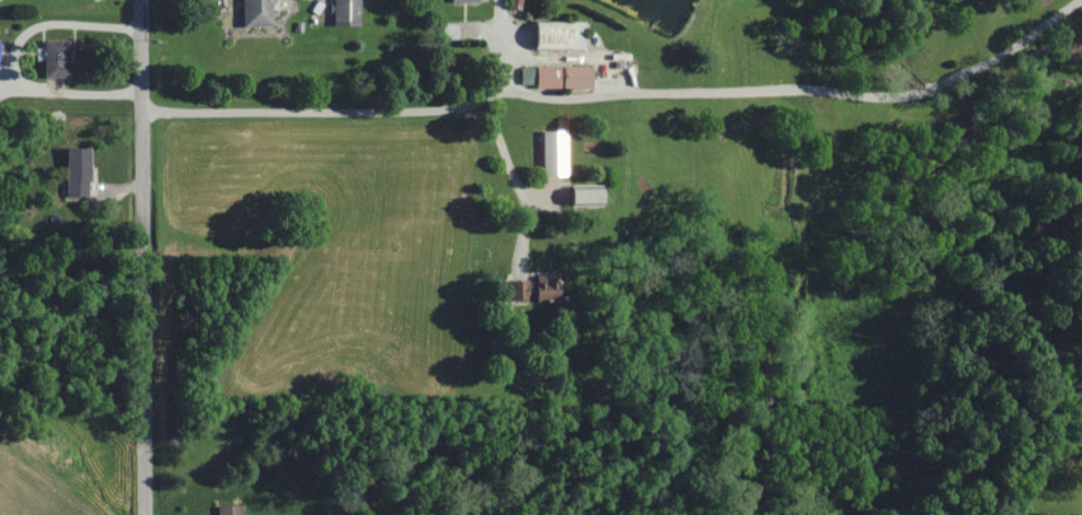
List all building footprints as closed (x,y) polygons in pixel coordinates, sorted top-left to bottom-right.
[(269,28),(269,0),(239,0),(239,28),(269,28)] [(356,27),(357,0),(331,0),(330,27),(356,27)] [(581,24),(567,23),(567,29),(530,28),(530,51),(580,51),(581,24)] [(440,40),(456,39),(455,25),(440,25),(440,40)] [(40,78),(64,79),(66,42),(42,41),(40,78)] [(588,69),(519,67),(518,88),(587,89),(588,69)] [(562,132),(539,133),(540,178),(563,178),(562,132)] [(63,150),(63,199),(88,198),(87,149),(63,150)] [(598,190),(566,187),(565,205),(596,208),(598,190)] [(506,282),(507,303),(551,302),(551,281),(506,282)]
